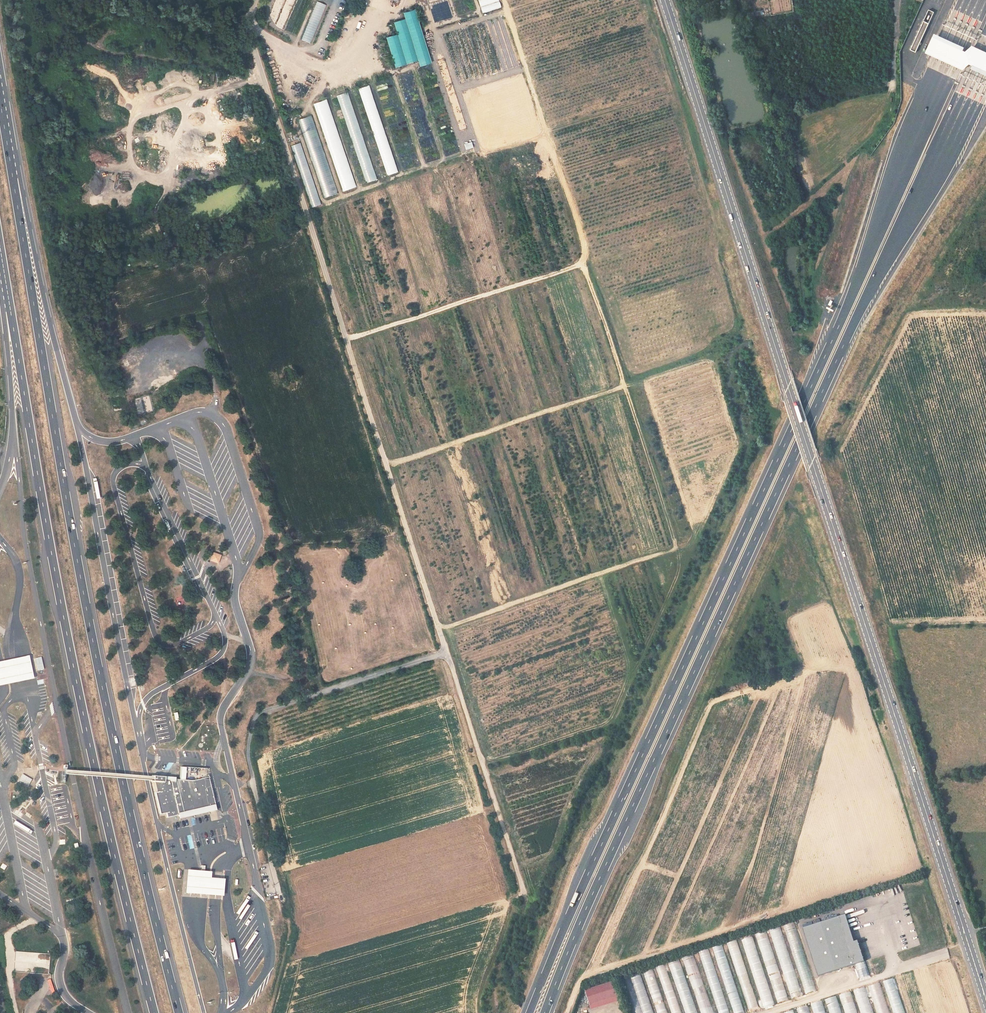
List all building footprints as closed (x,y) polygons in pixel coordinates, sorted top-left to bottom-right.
[(286,31),(295,34),(297,26),(296,26),(301,8),(307,9),(310,0),(294,0),(286,31)] [(500,8),(498,0),(478,0),(481,13),(500,8)] [(793,10),(792,4),(789,4),(788,0),(778,0),(778,3),(779,3),(780,11),(793,10)] [(311,43),(325,4),(315,1),(301,40),(311,43)] [(395,33),(385,36),(393,67),(417,60),(418,66),(429,63),(414,8),(401,12),(403,18),(392,21),(395,33)] [(922,22),(911,49),(915,51),(927,24),(922,22)] [(936,38),(928,53),(967,71),(972,65),(985,71),(985,51),(975,46),(969,53),(936,38)] [(285,96),(285,100),(289,99),(286,88),(276,91),(277,98),(285,96)] [(339,94),(363,183),(373,180),(350,91),(339,94)] [(313,103),(340,191),(354,187),(327,98),(313,103)] [(396,172),(379,113),(369,115),(386,175),(396,172)] [(336,193),(312,114),(298,119),(322,198),(336,193)] [(311,207),(320,204),(300,142),(291,145),(311,207)] [(213,552),(211,558),(212,560),(214,558),(216,559),(217,561),(219,561),(221,555),(213,552)] [(3,685),(23,680),(34,678),(29,656),(18,658),(0,662),(0,685),(3,685)] [(35,659),(38,671),(44,669),(41,657),(35,659)] [(27,786),(31,780),(30,779),(27,779),(26,778),(25,776),(23,776),(20,781),(27,786)] [(209,777),(193,781),(175,779),(175,778),(170,778),(170,779),(165,778),(165,777),(154,776),(153,782),(156,782),(159,792),(155,792),(160,815),(163,814),(166,813),(167,818),(175,816),(179,815),(179,817),(184,815),(184,814),(187,813),(215,807),(209,779),(209,777)] [(215,807),(187,813),(184,814),(184,815),(179,817),(180,819),(216,810),(215,807)] [(224,896),(225,879),(217,878),(211,878),(212,872),(197,870),(188,870),(186,893),(195,893),(216,895),(224,896)] [(246,895),(239,909),(243,911),(250,897),(246,895)] [(803,928),(818,975),(863,961),(856,940),(854,941),(845,914),(803,928)] [(795,922),(785,925),(804,994),(814,991),(795,922)] [(780,926),(769,929),(791,999),(801,995),(780,926)] [(756,934),(777,1003),(788,1000),(766,931),(756,934)] [(754,936),(742,939),(762,1008),(773,1005),(754,936)] [(723,944),(713,947),(733,1012),(744,1012),(723,944)] [(14,972),(50,973),(51,953),(15,952),(14,972)] [(682,957),(692,989),(703,985),(694,954),(682,957)] [(678,959),(667,963),(672,974),(683,970),(678,959)] [(657,1012),(668,1012),(665,1002),(663,1003),(653,969),(645,972),(657,1012)] [(673,988),(666,969),(657,972),(664,991),(673,988)] [(642,974),(625,979),(635,1012),(653,1012),(642,974)] [(894,978),(883,981),(893,1012),(905,1012),(894,978)] [(619,996),(614,981),(585,990),(590,1005),(619,996)] [(881,982),(869,985),(877,1012),(889,1012),(881,982)] [(854,990),(861,1012),(874,1012),(866,986),(854,990)] [(852,991),(840,994),(846,1012),(858,1012),(852,991)] [(707,992),(696,995),(701,1012),(713,1012),(707,992)] [(830,1012),(842,1012),(837,995),(825,999),(830,1012)] [(811,1003),(814,1012),(826,1012),(822,1000),(811,1003)] [(808,1005),(797,1008),(798,1012),(811,1012),(808,1005)]
